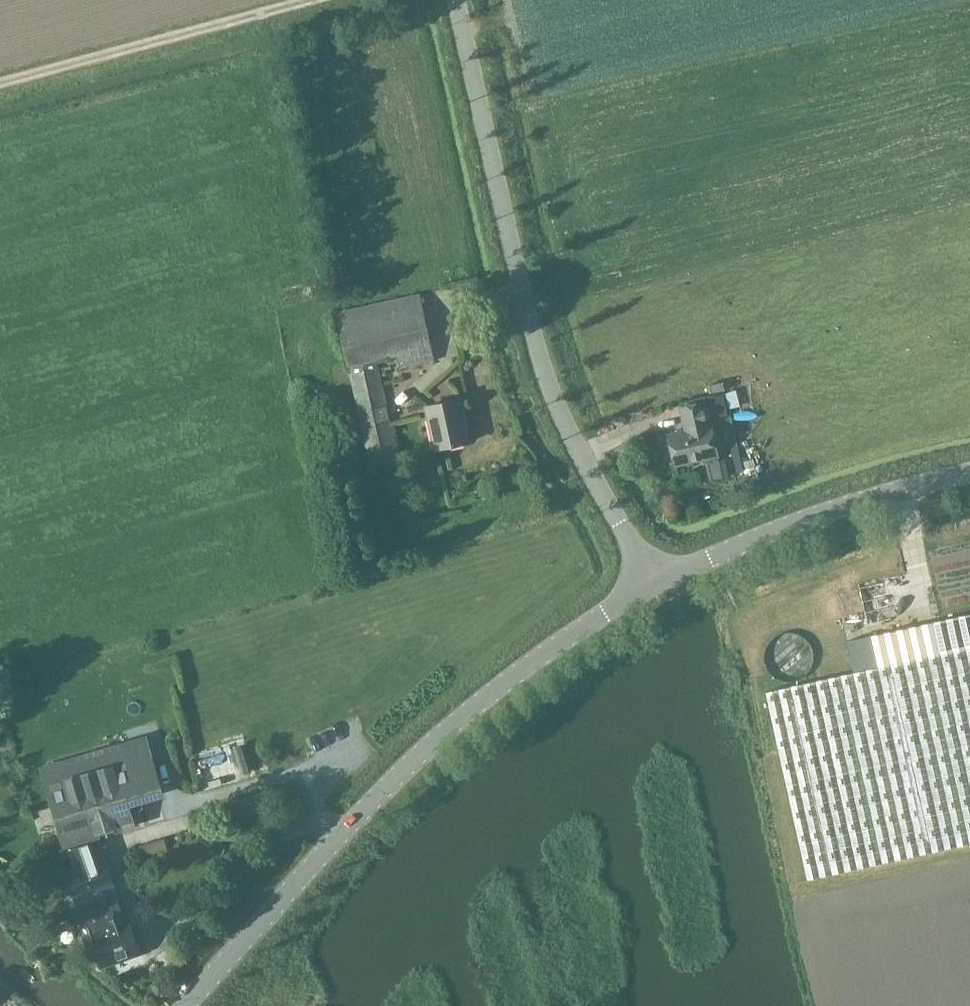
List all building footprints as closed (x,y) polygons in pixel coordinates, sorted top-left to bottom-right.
[(348,367),(350,367),(351,374),(350,375),(370,464),(398,458),(377,361),(397,357),(400,369),(435,362),(419,294),(336,312),(348,367)] [(429,407),(439,451),(472,444),(462,400),(429,407)] [(709,425),(708,425),(703,402),(678,407),(684,430),(668,434),(675,464),(716,455),(709,425)] [(766,692),(807,879),(969,844),(969,614),(922,625),(890,632),(871,636),(878,667),(766,692)] [(55,778),(48,780),(67,844),(100,834),(99,830),(113,826),(115,830),(132,825),(128,812),(143,808),(142,802),(148,791),(158,788),(150,761),(131,766),(124,768),(120,754),(113,750),(57,766),(59,772),(53,774),(55,778)] [(167,850),(164,838),(138,845),(142,857),(167,850)] [(71,909),(77,923),(120,907),(115,893),(117,892),(98,839),(67,850),(72,867),(63,870),(76,907),(71,909)] [(125,921),(120,907),(77,923),(82,937),(91,934),(103,965),(140,952),(128,920),(125,921)] [(10,992),(0,980),(0,1000),(10,992)]
